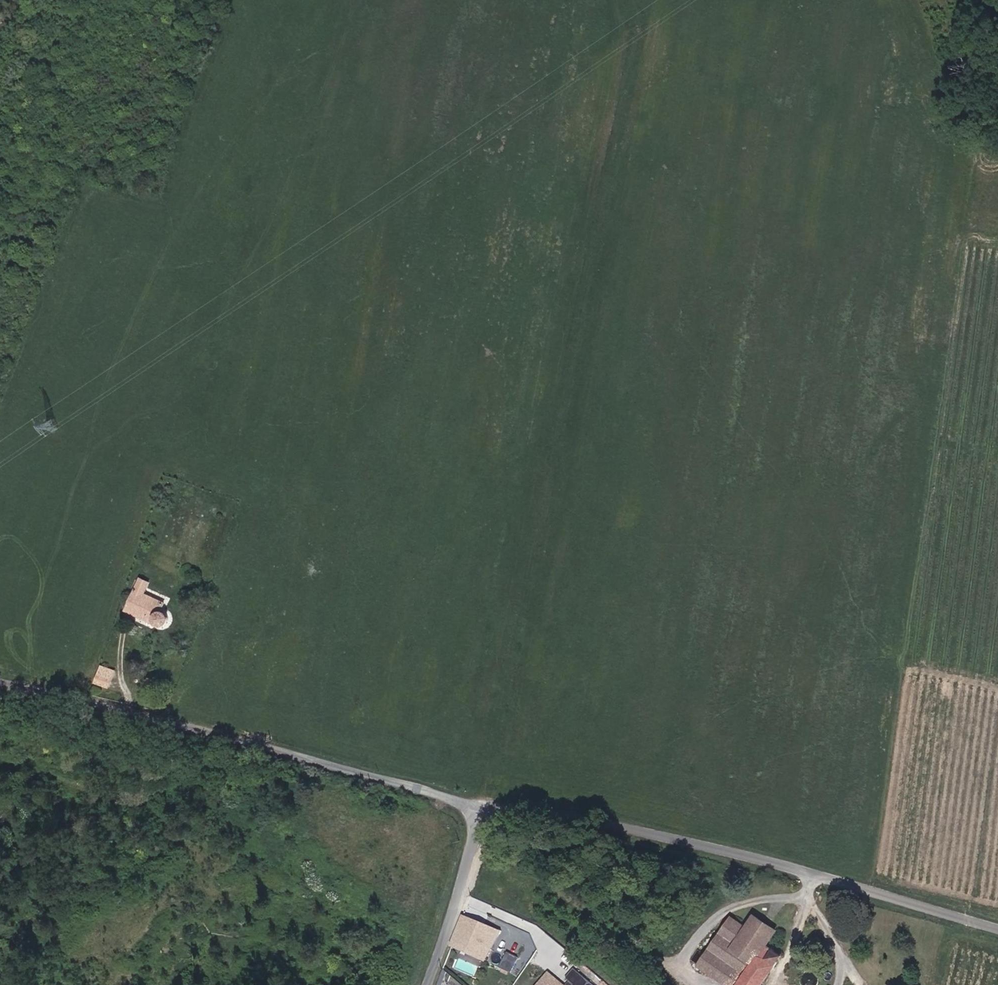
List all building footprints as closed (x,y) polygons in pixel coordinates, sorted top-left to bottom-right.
[(141,594),(147,583),(140,579),(124,608),(156,625),(158,626),(160,625),(162,624),(164,622),(165,620),(165,618),(164,615),(162,614),(160,613),(164,605),(141,594)] [(108,690),(112,680),(96,675),(92,685),(108,690)] [(488,961),(501,933),(464,916),(453,945),(488,961)] [(706,956),(700,965),(729,984),(763,984),(782,957),(766,946),(775,933),(754,917),(745,929),(732,920),(706,956)] [(500,966),(512,972),(519,956),(508,951),(500,966)] [(693,961),(700,965),(706,956),(698,951),(693,961)] [(536,984),(597,984),(574,968),(565,981),(548,969),(536,984)]
